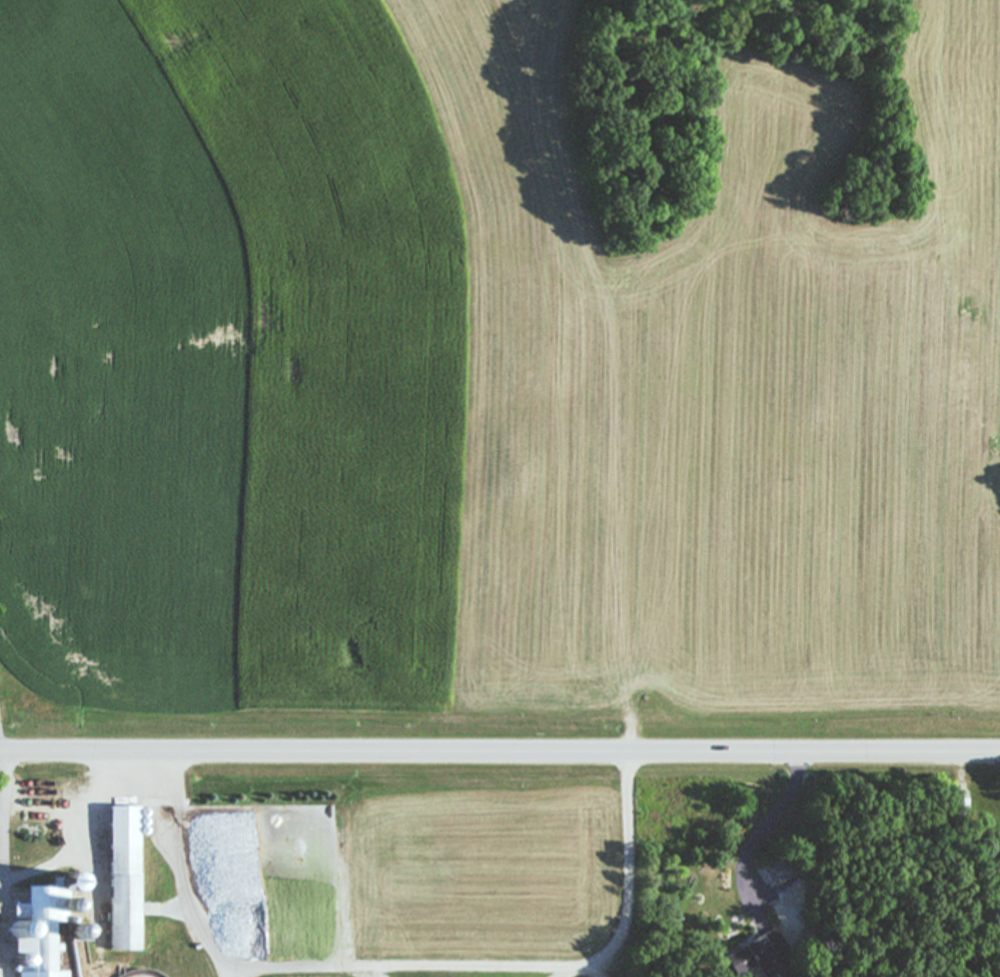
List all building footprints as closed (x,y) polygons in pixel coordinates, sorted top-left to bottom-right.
[(966,817),(967,800),(955,800),(955,817),(966,817)] [(105,952),(135,951),(134,905),(139,905),(138,880),(136,880),(136,868),(135,868),(135,852),(133,852),(133,837),(143,837),(143,807),(102,808),(105,952)] [(786,880),(777,858),(757,866),(767,889),(786,880)] [(62,876),(31,875),(21,903),(5,908),(22,925),(0,924),(0,950),(9,941),(17,971),(24,955),(29,960),(28,962),(16,976),(62,976),(62,948),(54,945),(87,936),(88,934),(64,926),(64,911),(55,908),(81,882),(62,876)] [(732,976),(755,966),(761,976),(768,976),(777,972),(769,955),(782,949),(773,930),(721,955),(732,976)]
